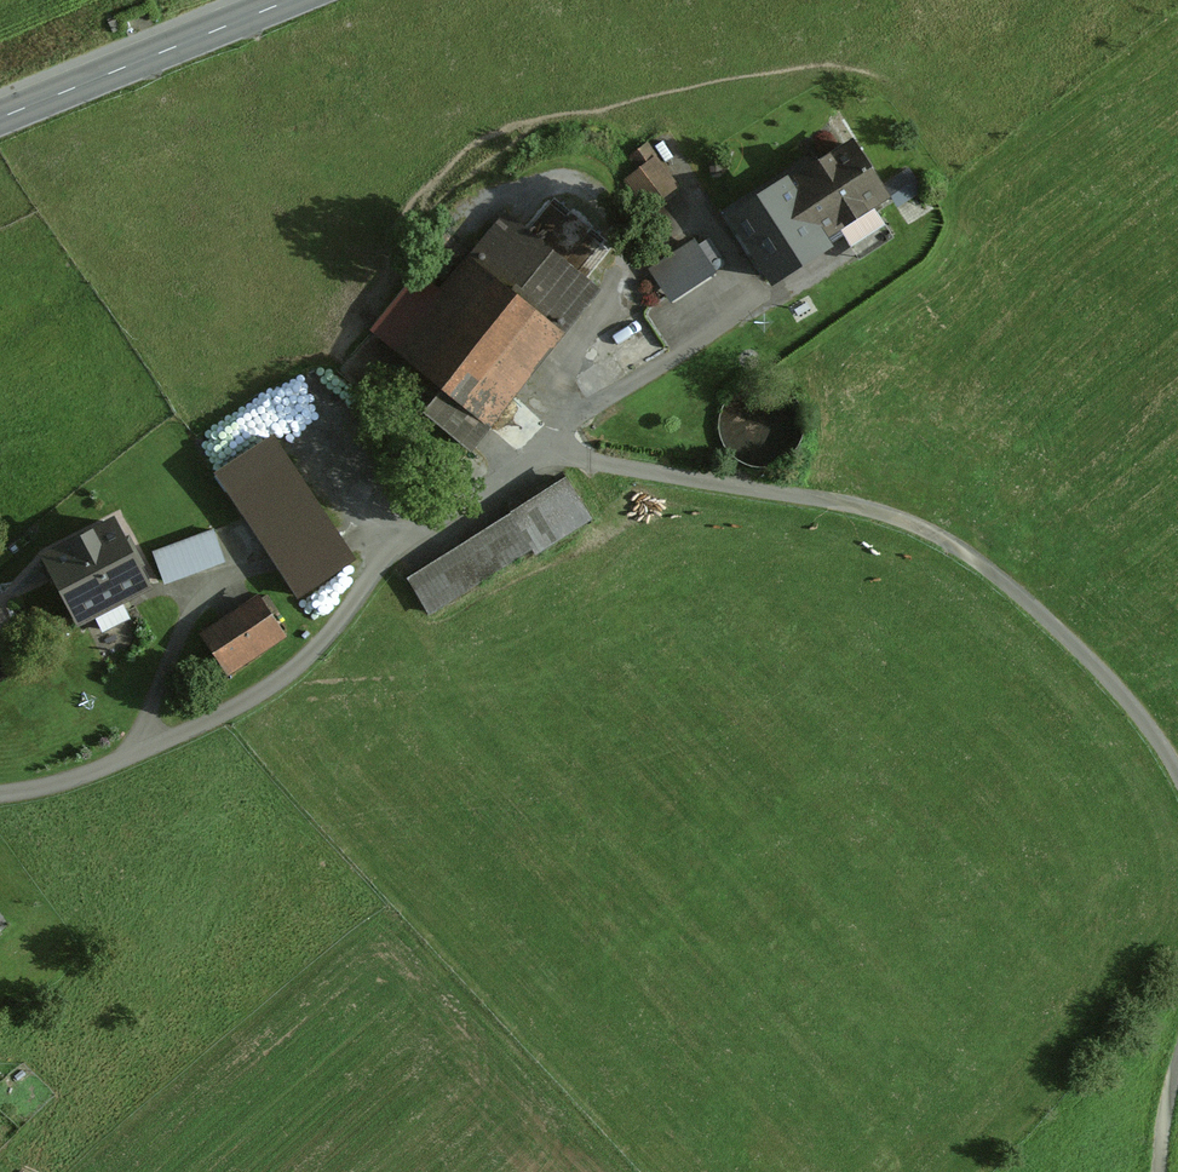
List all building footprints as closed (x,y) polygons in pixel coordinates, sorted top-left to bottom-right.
[(845,142),(722,218),(766,290),(831,250),(824,238),(882,202),(845,142)] [(630,166),(647,201),(683,183),(666,148),(630,166)] [(413,281),(367,336),(479,429),(594,290),(503,215),(434,298),(413,281)] [(695,233),(648,266),(672,300),(719,266),(695,233)] [(652,328),(666,351),(686,338),(672,315),(652,328)] [(295,595),(354,559),(275,428),(215,464),(295,595)] [(584,516),(561,480),(409,574),(431,611),(584,516)] [(77,632),(151,594),(113,520),(38,559),(77,632)] [(165,580),(226,557),(214,524),(153,546),(165,580)] [(232,671),(289,635),(261,591),(204,627),(232,671)]
